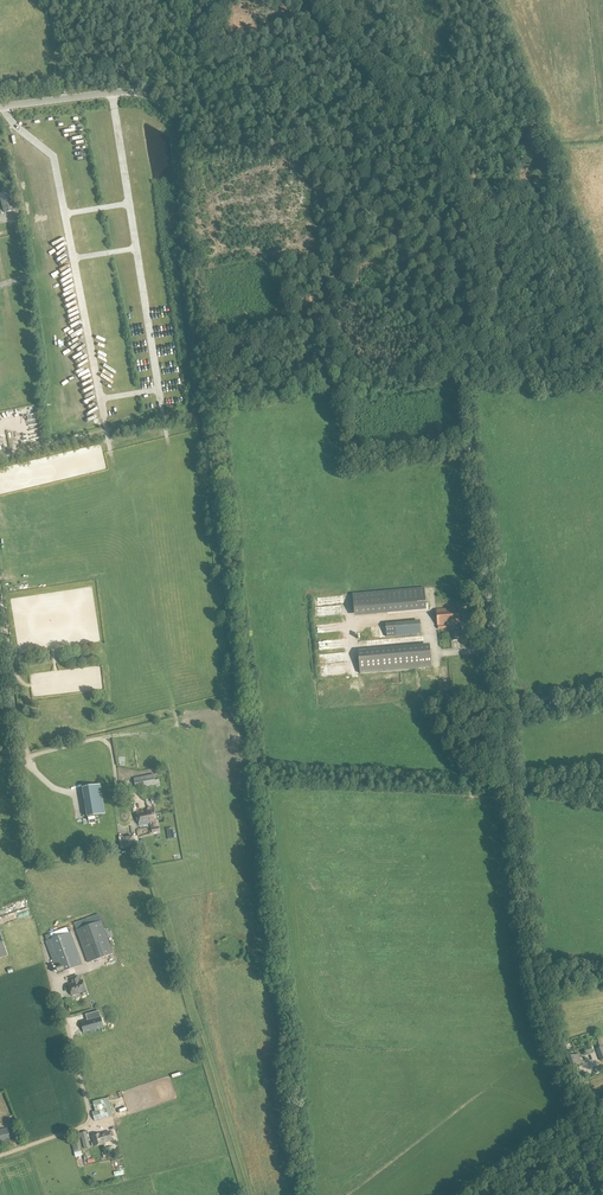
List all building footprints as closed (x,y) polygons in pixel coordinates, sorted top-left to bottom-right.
[(0,194),(0,197),(4,214),(16,211),(11,191),(0,194)] [(426,606),(424,588),(353,594),(355,612),(426,606)] [(438,626),(447,625),(460,624),(459,608),(436,610),(438,626)] [(386,625),(387,637),(421,634),(420,622),(386,625)] [(402,652),(359,656),(360,674),(431,667),(430,650),(418,651),(418,647),(402,648),(402,652)] [(154,774),(134,778),(136,789),(156,785),(154,774)] [(100,785),(83,788),(88,817),(105,814),(100,785)] [(146,810),(149,824),(150,824),(150,826),(152,825),(152,828),(151,828),(152,833),(160,832),(159,827),(155,827),(154,824),(154,823),(157,822),(154,808),(151,809),(150,807),(148,807),(148,809),(146,810)] [(146,810),(137,812),(139,826),(149,824),(146,810)] [(134,837),(123,839),(125,848),(125,850),(136,848),(137,848),(134,837)] [(99,915),(74,924),(77,930),(76,930),(88,962),(113,953),(101,921),(99,915)] [(69,927),(46,935),(48,941),(46,941),(58,973),(83,964),(71,932),(69,927)] [(72,984),(69,985),(72,995),(86,991),(82,980),(79,981),(77,976),(70,978),(72,984)] [(83,1022),(81,1022),(83,1028),(84,1027),(86,1032),(91,1031),(91,1032),(96,1031),(95,1029),(102,1027),(100,1023),(102,1022),(99,1011),(88,1014),(90,1020),(87,1020),(83,1022)] [(573,1055),(568,1057),(572,1067),(577,1066),(577,1065),(582,1064),(578,1054),(573,1055)] [(95,1111),(93,1112),(95,1120),(95,1121),(109,1117),(114,1115),(109,1100),(109,1097),(104,1099),(94,1101),(93,1102),(95,1109),(95,1111)] [(12,1140),(9,1128),(0,1130),(0,1143),(12,1140)] [(87,1131),(80,1133),(84,1148),(90,1147),(87,1131)] [(101,1133),(91,1136),(94,1146),(103,1144),(103,1142),(112,1140),(111,1137),(114,1137),(113,1132),(110,1133),(109,1132),(101,1134),(101,1133)] [(73,1143),(73,1144),(74,1151),(75,1155),(76,1155),(82,1154),(81,1149),(79,1142),(73,1143)]
